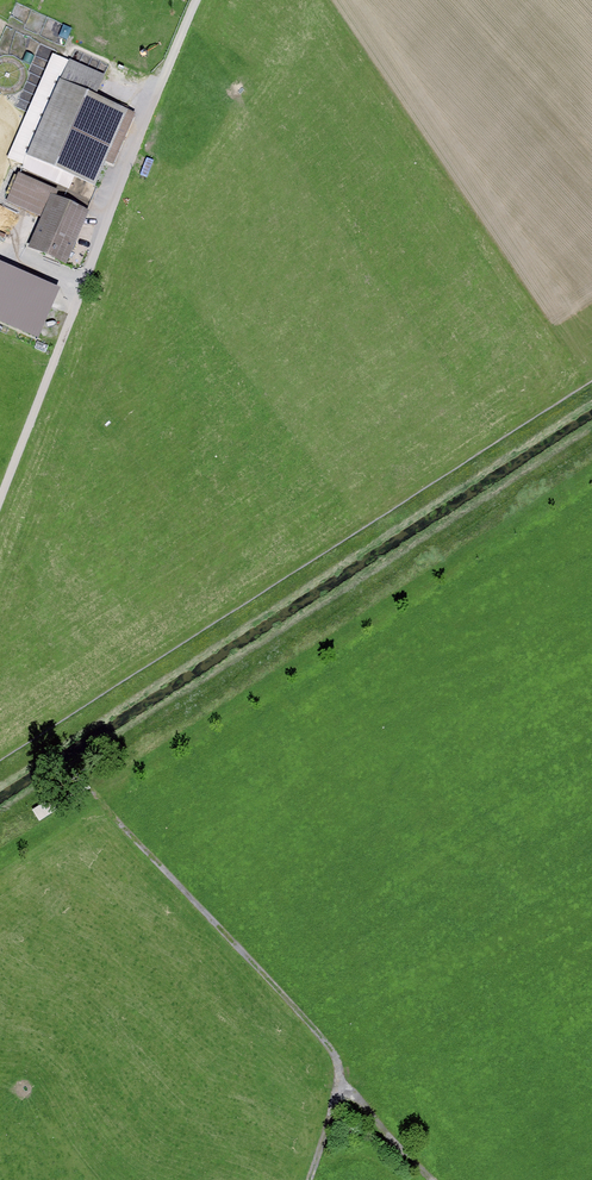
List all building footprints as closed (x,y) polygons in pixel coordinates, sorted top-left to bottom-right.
[(69,188),(75,173),(28,153),(68,60),(53,52),(7,157),(25,165),(23,168),(69,188)] [(96,93),(104,75),(68,60),(28,153),(75,173),(96,182),(105,160),(114,164),(137,111),(96,93)] [(159,130),(154,141),(169,147),(174,136),(159,130)] [(54,187),(19,171),(6,200),(41,216),(52,192),(54,187)] [(65,261),(88,208),(52,192),(41,216),(29,245),(65,261)] [(12,235),(21,207),(0,201),(0,231),(12,235)] [(64,285),(0,260),(0,319),(44,336),(64,285)] [(54,795),(36,808),(43,819),(62,806),(54,795)]
